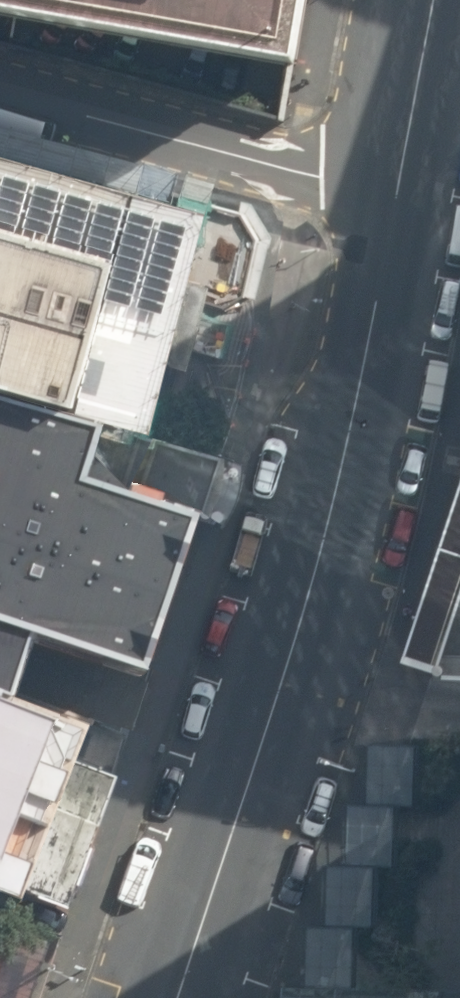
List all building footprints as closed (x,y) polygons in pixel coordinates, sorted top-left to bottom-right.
[(291,61),(300,63),(311,0),(0,0),(0,10),(291,61)] [(0,147),(0,395),(108,425),(153,437),(190,295),(215,208),(0,147)] [(253,219),(215,208),(190,295),(231,308),(253,296),(267,241),(253,219)] [(0,395),(0,695),(14,700),(36,633),(154,671),(202,523),(88,486),(108,425),(0,395)] [(88,486),(202,523),(220,454),(153,437),(108,425),(88,486)] [(439,679),(459,680),(459,617),(439,679)] [(0,700),(0,909),(26,919),(37,890),(79,906),(127,780),(84,763),(94,735),(0,700)]
